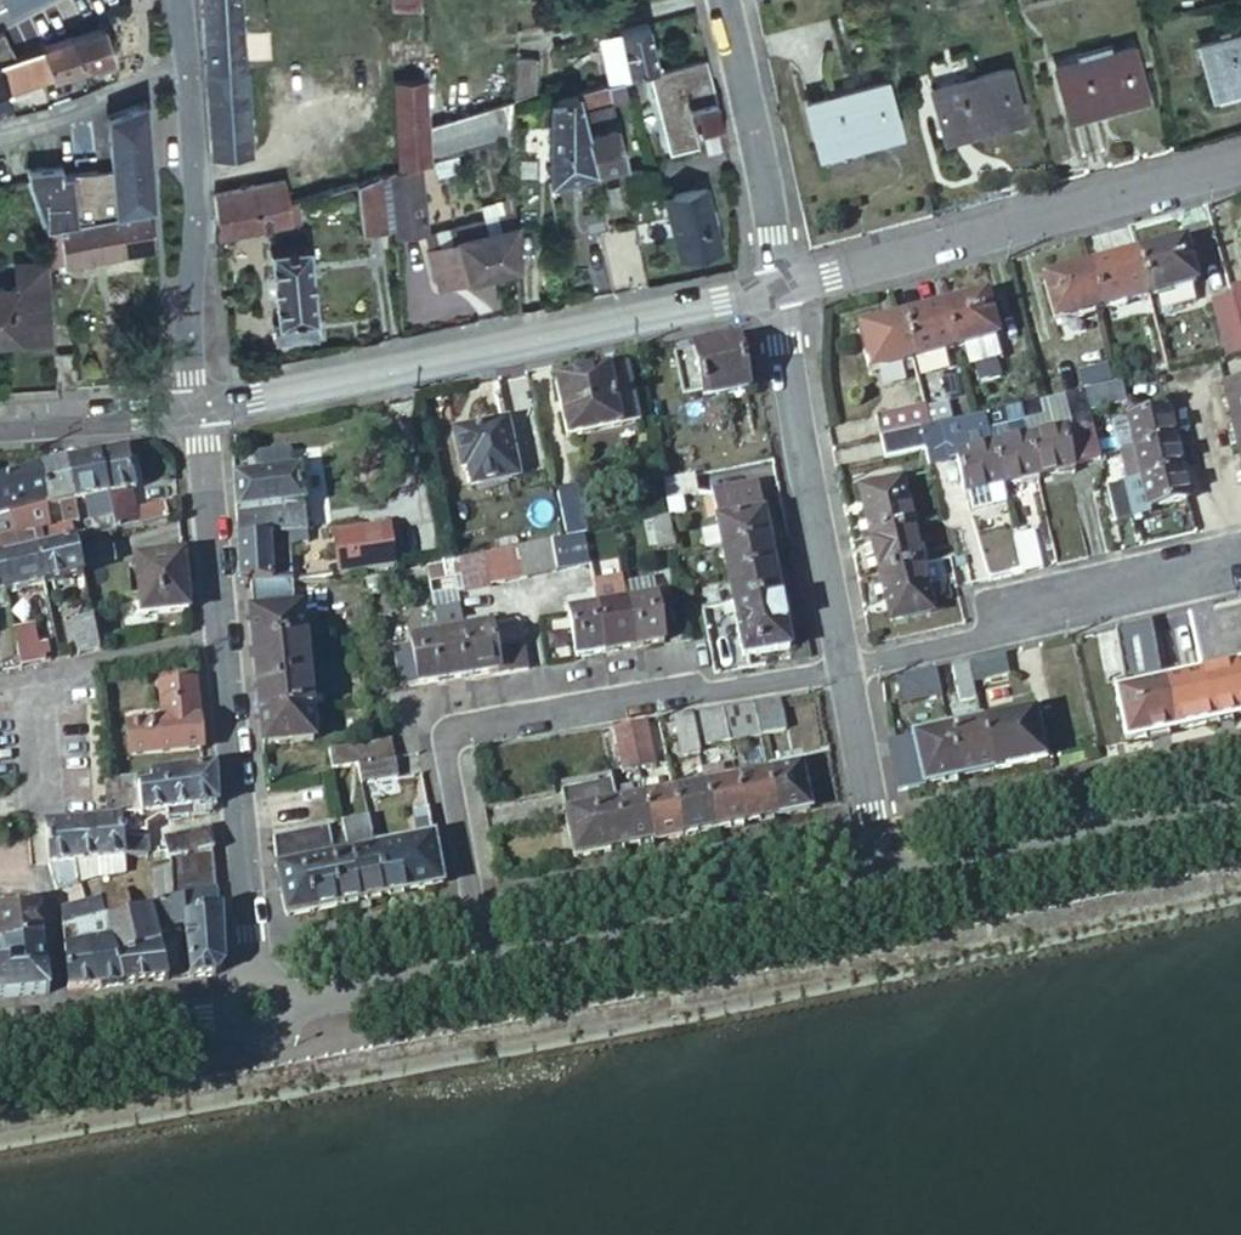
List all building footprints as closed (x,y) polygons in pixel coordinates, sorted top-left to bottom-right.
[(213,150),(251,147),(240,0),(202,0),(213,150)] [(394,8),(389,9),(391,18),(422,16),(421,0),(394,0),(394,8)] [(657,73),(649,22),(605,34),(614,84),(626,81),(635,79),(653,74),(657,73)] [(110,57),(100,27),(74,36),(83,66),(94,62),(109,57),(110,57)] [(0,31),(0,59),(16,52),(4,29),(0,31)] [(1202,45),(1212,88),(1216,87),(1218,102),(1240,96),(1240,34),(1202,45)] [(74,36),(42,47),(0,62),(0,67),(4,81),(8,91),(83,66),(74,36)] [(1056,71),(1067,112),(1105,101),(1107,110),(1148,98),(1134,49),(1056,71)] [(109,57),(94,62),(97,72),(112,67),(109,57)] [(537,60),(517,58),(513,95),(534,96),(537,60)] [(708,70),(706,60),(657,73),(653,74),(670,151),(724,140),(718,116),(708,70)] [(932,89),(943,132),(981,121),(983,129),(1024,117),(1011,68),(932,89)] [(0,72),(0,104),(10,101),(0,72)] [(509,138),(512,110),(429,131),(426,80),(395,82),(399,169),(420,163),(509,138)] [(618,101),(630,98),(626,81),(614,84),(618,101)] [(807,103),(819,147),(857,137),(859,145),(899,134),(885,82),(807,103)] [(612,84),(552,100),(549,181),(627,164),(620,126),(592,133),(588,114),(616,109),(612,84)] [(28,167),(30,178),(48,228),(82,221),(88,220),(99,218),(124,213),(140,210),(146,210),(153,208),(151,171),(149,136),(147,101),(129,107),(122,110),(108,115),(112,171),(112,177),(97,178),(97,172),(63,174),(62,165),(28,167)] [(1105,101),(1067,112),(1069,120),(1107,110),(1105,101)] [(981,121),(943,132),(945,140),(983,129),(981,121)] [(857,137),(819,147),(821,156),(859,145),(857,137)] [(420,163),(399,169),(396,170),(392,171),(395,228),(424,226),(420,163)] [(656,187),(652,166),(643,168),(623,172),(628,194),(656,187)] [(395,228),(392,171),(381,174),(384,229),(395,228)] [(381,174),(358,180),(361,230),(384,229),(381,174)] [(286,179),(216,191),(217,207),(217,211),(268,201),(289,198),(286,179)] [(666,196),(679,258),(723,249),(709,187),(666,196)] [(268,201),(217,211),(219,233),(262,226),(300,219),(297,196),(289,198),(268,201)] [(151,245),(146,210),(140,210),(124,213),(99,218),(88,220),(82,221),(48,228),(50,261),(151,245)] [(437,288),(515,268),(513,227),(428,248),(437,288)] [(1138,256),(1149,297),(1195,284),(1184,244),(1138,256)] [(309,245),(270,248),(276,318),(273,318),(274,340),(316,337),(309,245)] [(1138,256),(1090,270),(1101,310),(1149,297),(1138,256)] [(1101,310),(1090,270),(1045,281),(1056,321),(1101,310)] [(1230,288),(1235,305),(1240,328),(1240,285),(1230,288)] [(22,336),(18,290),(0,292),(0,337),(22,336)] [(945,309),(956,349),(998,338),(987,297),(945,309)] [(1229,358),(1240,355),(1240,328),(1235,305),(1216,310),(1229,358)] [(945,309),(906,319),(916,360),(956,349),(945,309)] [(916,360),(906,319),(862,331),(873,372),(916,360)] [(998,338),(956,349),(962,372),(1003,361),(998,338)] [(741,344),(676,356),(683,398),(704,394),(704,400),(750,391),(741,344)] [(57,387),(79,385),(77,348),(55,350),(57,387)] [(556,382),(567,439),(641,424),(629,366),(556,382)] [(1078,374),(1082,390),(1114,382),(1110,367),(1078,374)] [(1240,420),(1240,380),(1224,384),(1232,422),(1240,420)] [(1085,390),(1090,411),(1125,403),(1121,383),(1085,390)] [(1071,464),(1100,458),(1100,456),(1090,411),(1085,390),(1081,392),(1067,395),(1073,425),(1028,435),(1037,475),(1072,467),(1071,464)] [(1044,416),(1025,421),(1028,435),(1073,425),(1067,395),(1040,401),(1044,416)] [(1040,401),(1022,405),(1025,421),(1044,416),(1040,401)] [(877,420),(881,437),(921,428),(933,426),(929,407),(877,420)] [(1008,425),(1005,409),(985,414),(988,429),(1008,425)] [(1128,419),(1134,448),(1174,439),(1167,409),(1128,419)] [(975,416),(933,426),(921,428),(925,449),(929,465),(958,458),(966,492),(970,490),(974,509),(1004,501),(1000,484),(991,443),(988,429),(985,414),(975,416)] [(509,420),(456,431),(463,467),(470,466),(473,484),(520,475),(509,420)] [(1232,422),(1240,458),(1240,457),(1240,420),(1232,422)] [(921,428),(881,437),(885,458),(925,449),(921,428)] [(1020,487),(1039,482),(1037,475),(1028,435),(991,443),(1000,484),(1019,479),(1020,487)] [(1174,439),(1134,448),(1122,451),(1128,479),(1140,477),(1180,468),(1174,439)] [(128,444),(130,457),(140,454),(137,442),(128,444)] [(128,444),(100,451),(101,452),(110,491),(115,510),(138,505),(133,486),(137,484),(137,482),(130,457),(128,444)] [(110,491),(101,452),(67,461),(76,499),(102,493),(110,491)] [(67,461),(41,468),(49,500),(50,505),(62,503),(67,522),(72,520),(80,518),(76,499),(67,461)] [(41,468),(0,482),(0,512),(49,500),(41,468)] [(1180,468),(1140,477),(1128,479),(1106,484),(1114,521),(1148,513),(1147,508),(1187,498),(1180,468)] [(236,478),(240,536),(290,532),(306,531),(298,471),(239,477),(236,478)] [(693,475),(664,482),(667,497),(696,492),(693,475)] [(871,537),(911,527),(901,481),(861,490),(871,537)] [(722,546),(768,538),(758,488),(713,496),(722,546)] [(102,493),(76,499),(80,518),(100,514),(106,513),(115,510),(110,491),(102,493)] [(119,529),(170,518),(166,499),(138,505),(115,510),(119,529)] [(49,500),(0,512),(0,537),(47,526),(55,524),(50,506),(50,505),(49,500)] [(578,501),(557,505),(564,538),(569,537),(585,534),(578,501)] [(113,530),(119,529),(115,510),(106,513),(100,514),(80,518),(72,520),(75,530),(77,538),(105,531),(113,530)] [(659,550),(676,547),(671,518),(654,520),(659,550)] [(67,522),(55,524),(47,526),(51,544),(77,538),(75,530),(72,520),(67,522)] [(337,531),(345,573),(398,562),(391,521),(337,531)] [(47,526),(0,537),(0,548),(0,549),(0,556),(1,555),(39,546),(51,544),(47,526)] [(871,537),(880,573),(920,565),(911,527),(871,537)] [(1020,572),(1041,567),(1032,529),(1012,535),(1020,572)] [(120,558),(113,530),(105,531),(77,538),(83,566),(120,558)] [(290,532),(240,536),(243,580),(250,578),(253,578),(291,579),(296,578),(290,532)] [(552,540),(558,571),(574,568),(569,537),(564,538),(552,540)] [(77,538),(51,544),(39,546),(46,582),(85,573),(83,566),(77,538)] [(773,566),(768,538),(722,546),(728,574),(773,566)] [(552,540),(519,547),(524,578),(558,571),(552,540)] [(39,546),(1,555),(9,590),(46,582),(39,546)] [(517,548),(485,554),(491,584),(524,578),(519,547),(517,548)] [(190,607),(184,551),(136,555),(142,612),(190,607)] [(485,554),(461,559),(467,588),(491,584),(485,554)] [(951,557),(958,586),(970,583),(964,554),(951,557)] [(0,556),(0,592),(9,590),(1,555),(0,556)] [(920,565),(880,573),(890,620),(930,612),(920,565)] [(773,566),(728,574),(733,601),(778,593),(773,566)] [(626,599),(655,594),(652,576),(623,581),(626,599)] [(256,644),(307,639),(304,606),(294,608),(291,579),(253,578),(256,610),(253,611),(255,636),(256,644)] [(491,584),(467,588),(468,594),(492,590),(491,584)] [(593,592),(565,597),(568,609),(596,604),(593,592)] [(788,647),(778,593),(733,601),(743,655),(788,647)] [(626,599),(634,644),(662,639),(655,594),(626,599)] [(605,649),(634,644),(626,599),(596,604),(605,649)] [(576,654),(605,649),(596,604),(568,609),(576,654)] [(725,636),(719,604),(702,607),(708,636),(708,639),(725,636)] [(702,607),(688,610),(693,638),(708,636),(702,607)] [(464,627),(491,623),(489,610),(462,614),(464,627)] [(73,619),(81,652),(87,651),(102,648),(95,614),(73,619)] [(1149,618),(1118,626),(1129,677),(1161,671),(1149,618)] [(17,628),(22,648),(23,655),(25,663),(47,659),(47,658),(47,657),(47,656),(48,655),(49,654),(50,654),(50,653),(51,653),(48,642),(44,643),(39,623),(17,628)] [(464,627),(472,672),(499,667),(500,672),(529,667),(525,643),(496,648),(491,623),(464,627)] [(464,627),(439,632),(447,676),(472,672),(464,627)] [(447,676),(439,632),(395,639),(403,683),(447,676)] [(313,707),(307,639),(256,644),(263,712),(311,708),(313,707)] [(13,656),(15,666),(25,663),(23,655),(13,656)] [(972,661),(975,678),(1008,671),(1005,655),(972,661)] [(976,692),(970,663),(949,667),(955,697),(976,692)] [(1240,718),(1240,668),(1165,683),(1176,732),(1240,718)] [(898,677),(903,701),(941,692),(936,669),(923,672),(898,677)] [(203,744),(197,678),(162,682),(166,717),(131,719),(133,750),(149,748),(203,744)] [(1116,693),(1127,743),(1165,734),(1176,732),(1165,683),(1116,693)] [(753,702),(759,732),(783,728),(778,698),(753,702)] [(728,738),(759,732),(753,702),(722,707),(728,738)] [(317,739),(313,707),(311,708),(263,712),(263,714),(266,744),(317,739)] [(715,744),(728,741),(728,738),(722,707),(708,710),(715,744)] [(993,771),(1045,760),(1035,711),(983,723),(993,771)] [(692,713),(669,716),(677,752),(699,747),(692,713)] [(656,762),(648,720),(630,723),(639,766),(656,762)] [(630,723),(615,726),(624,769),(639,766),(630,723)] [(983,723),(949,730),(959,778),(980,774),(993,771),(983,723)] [(936,733),(888,742),(890,759),(897,791),(959,778),(949,730),(936,733)] [(394,755),(392,736),(331,748),(334,767),(361,761),(394,755)] [(394,755),(361,761),(365,780),(398,774),(394,755)] [(799,764),(767,771),(776,815),(808,809),(799,764)] [(744,821),(735,777),(724,779),(722,766),(703,771),(706,783),(714,827),(744,821)] [(215,768),(205,769),(189,771),(192,807),(217,804),(215,768)] [(192,807),(189,771),(165,773),(169,809),(192,807)] [(776,815),(767,771),(735,777),(744,821),(776,815)] [(153,785),(141,786),(143,812),(149,812),(169,809),(165,773),(152,775),(153,785)] [(112,816),(115,816),(124,814),(143,812),(141,786),(140,776),(113,778),(108,779),(112,816)] [(598,850),(626,845),(615,787),(613,779),(563,789),(576,854),(598,850)] [(654,839),(683,833),(674,789),(663,792),(661,779),(642,783),(645,795),(654,839)] [(626,845),(654,839),(645,795),(637,797),(633,783),(615,787),(626,845)] [(683,833),(714,827),(706,783),(674,789),(683,833)] [(143,812),(124,814),(127,833),(151,831),(149,812),(143,812)] [(124,814),(115,816),(112,816),(97,818),(100,858),(129,854),(127,833),(124,814)] [(371,814),(345,818),(351,849),(361,899),(370,897),(387,894),(377,844),(371,814)] [(100,858),(97,818),(76,820),(80,861),(100,858)] [(47,823),(52,864),(57,882),(59,889),(82,882),(80,861),(76,820),(47,823)] [(326,825),(275,834),(277,852),(287,914),(361,899),(351,849),(332,853),(326,825)] [(211,829),(193,833),(197,856),(214,854),(213,845),(211,829)] [(154,852),(151,831),(127,833),(129,854),(154,852)] [(377,844),(387,894),(434,884),(441,871),(434,831),(377,844)] [(166,838),(170,855),(171,858),(197,856),(193,833),(166,838)] [(197,856),(171,858),(172,869),(173,874),(216,870),(214,854),(197,856)] [(80,861),(82,882),(102,876),(100,858),(80,861)] [(159,899),(175,899),(174,893),(173,874),(172,869),(155,871),(159,899)] [(174,893),(218,888),(216,870),(173,874),(174,893)] [(137,881),(129,882),(129,888),(132,911),(141,909),(137,881)] [(129,888),(114,891),(121,914),(132,911),(129,888)] [(187,912),(220,908),(218,888),(174,893),(175,899),(185,898),(187,912)] [(102,895),(102,898),(107,917),(110,917),(121,914),(114,891),(102,895)] [(361,899),(362,907),(372,906),(370,897),(361,899)] [(64,907),(70,992),(102,988),(95,921),(107,917),(102,898),(64,907)] [(166,924),(185,922),(184,913),(187,912),(185,898),(175,899),(159,899),(160,904),(166,924)] [(159,913),(157,904),(141,909),(132,911),(121,914),(110,917),(118,956),(160,949),(152,914),(159,913)] [(0,910),(0,943),(42,938),(39,906),(0,910)] [(224,968),(221,907),(220,908),(187,912),(184,913),(185,922),(191,979),(214,977),(224,968)] [(95,921),(102,988),(125,986),(121,970),(118,956),(110,917),(107,917),(95,921)] [(46,973),(42,938),(0,943),(0,977),(46,973)] [(160,949),(118,956),(121,970),(163,961),(160,949)] [(125,986),(168,982),(163,961),(121,970),(125,986)] [(48,994),(46,973),(0,977),(0,998),(48,994)]
